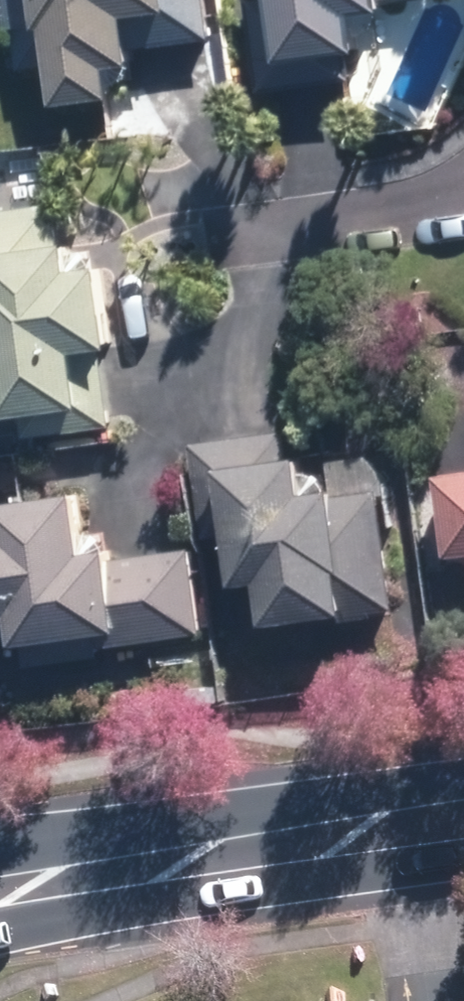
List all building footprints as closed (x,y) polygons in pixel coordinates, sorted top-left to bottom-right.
[(212,0),(2,0),(4,32),(17,31),(21,73),(52,71),(55,106),(117,101),(114,70),(131,69),(130,48),(215,42),(212,0)] [(276,60),(357,53),(354,20),(379,17),(378,2),(404,0),(271,0),(276,60)] [(0,211),(0,422),(22,420),(23,436),(117,430),(106,254),(59,257),(56,207),(0,211)] [(284,437),(198,438),(199,511),(228,511),(229,588),(262,588),(262,624),(387,622),(384,458),(326,459),(327,474),(302,475),(302,454),(284,454),(284,437)] [(441,472),(448,559),(463,558),(463,470),(441,472)] [(15,664),(204,639),(192,552),(112,563),(108,530),(84,533),(79,489),(0,500),(0,620),(9,619),(15,664)]
